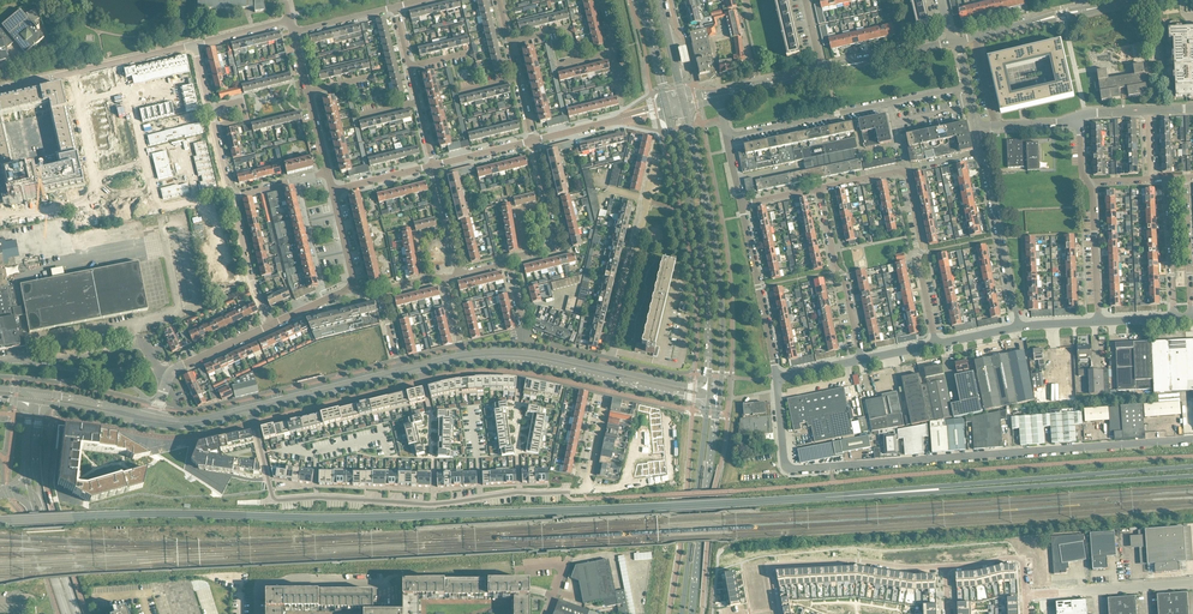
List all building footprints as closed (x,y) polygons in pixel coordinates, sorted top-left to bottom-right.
[(195,9),(199,9),(199,10),(246,9),(246,8),(255,8),(255,10),(255,13),(265,11),(263,0),(195,0),(195,9)] [(459,0),(458,0),(452,1),(454,9),(461,7),(459,0)] [(698,0),(694,0),(683,3),(685,11),(686,10),(689,24),(695,23),(695,24),(701,23),(697,8),(699,7),(698,0)] [(734,0),(731,0),(726,1),(726,2),(727,6),(722,7),(723,11),(736,7),(734,0)] [(788,0),(774,0),(778,15),(791,12),(788,0)] [(828,0),(820,0),(821,4),(822,7),(822,9),(830,7),(828,0)] [(1001,0),(997,0),(994,1),(996,12),(999,11),(999,12),(1004,11),(1001,0)] [(1008,0),(1001,0),(1004,11),(1008,10),(1008,9),(1010,8),(1008,0)] [(1016,0),(1008,0),(1010,8),(1013,8),(1013,9),(1018,8),(1016,0)] [(452,1),(445,3),(447,11),(448,15),(455,13),(454,9),(452,1)] [(489,7),(487,1),(478,3),(480,10),(489,7)] [(996,12),(994,1),(987,2),(989,14),(994,13),(994,12),(996,12)] [(989,14),(987,2),(980,4),(982,15),(985,14),(985,15),(989,14)] [(447,11),(445,3),(438,5),(440,12),(447,11)] [(595,10),(593,3),(584,5),(586,12),(595,10)] [(930,25),(925,3),(912,6),(917,28),(930,25)] [(982,15),(980,4),(973,6),(976,18),(980,17),(980,16),(982,15)] [(438,5),(431,7),(433,14),(434,18),(441,16),(440,12),(438,5)] [(976,18),(973,6),(966,7),(968,18),(971,18),(971,19),(976,18)] [(433,14),(431,7),(424,8),(426,16),(433,14)] [(490,14),(489,7),(480,10),(481,17),(490,14)] [(968,18),(966,7),(958,9),(959,11),(960,14),(961,20),(962,21),(966,20),(966,19),(968,18)] [(426,16),(424,8),(417,10),(419,17),(426,16)] [(9,46),(15,41),(26,54),(34,47),(35,49),(37,47),(36,45),(44,38),(38,30),(40,28),(38,26),(35,27),(31,23),(40,19),(35,9),(24,14),(21,10),(2,26),(3,27),(0,30),(0,62),(10,59),(7,48),(9,46)] [(419,17),(417,10),(409,12),(411,19),(419,17)] [(597,17),(595,10),(586,12),(587,19),(597,17)] [(569,19),(568,11),(561,13),(562,21),(569,19)] [(736,11),(722,14),(711,17),(712,22),(714,27),(717,26),(716,20),(726,18),(731,38),(734,38),(736,55),(733,56),(734,62),(744,60),(744,54),(743,54),(741,36),(742,36),(736,11)] [(796,33),(791,12),(778,15),(783,36),(796,33)] [(562,21),(561,13),(553,15),(555,22),(562,21)] [(492,21),(490,14),(481,17),(483,23),(492,21)] [(555,22),(553,15),(547,17),(548,24),(555,22)] [(532,17),(525,18),(525,19),(526,22),(528,29),(535,27),(533,20),(532,17)] [(548,24),(547,17),(540,18),(541,26),(548,24)] [(598,24),(597,17),(587,19),(589,26),(598,24)] [(387,25),(386,18),(377,20),(378,27),(387,25)] [(541,26),(540,18),(533,20),(535,27),(541,26)] [(525,19),(517,21),(518,24),(520,31),(528,29),(526,22),(525,19)] [(494,28),(492,21),(483,23),(485,30),(494,28)] [(1182,29),(1181,26),(1181,25),(1180,24),(1180,23),(1179,23),(1178,22),(1177,22),(1176,21),(1175,21),(1174,22),(1173,22),(1172,22),(1172,23),(1171,23),(1171,24),(1170,24),(1170,25),(1170,26),(1169,26),(1169,27),(1169,28),(1170,41),(1174,40),(1176,97),(1192,96),(1192,29),(1182,29)] [(364,24),(361,24),(363,31),(370,29),(368,23),(364,24)] [(600,31),(598,24),(589,26),(591,33),(600,31)] [(895,35),(893,24),(886,26),(889,38),(893,37),(893,36),(895,35)] [(360,25),(353,26),(356,38),(362,37),(363,37),(360,25)] [(389,32),(387,25),(378,27),(380,34),(389,32)] [(353,26),(346,28),(349,40),(356,38),(353,26)] [(889,38),(886,26),(879,28),(881,39),(884,38),(884,39),(889,38)] [(716,35),(714,27),(707,29),(708,37),(716,35)] [(346,28),(339,30),(342,42),(349,40),(346,28)] [(495,35),(494,28),(485,30),(486,37),(495,35)] [(881,39),(879,28),(872,29),(875,41),(879,40),(879,39),(881,39)] [(705,29),(690,33),(696,60),(699,72),(701,82),(714,79),(717,78),(716,73),(712,57),(708,37),(707,29),(705,29)] [(875,41),(872,29),(865,31),(867,42),(870,41),(870,42),(875,41)] [(339,30),(332,31),(334,39),(335,44),(342,42),(339,30)] [(334,39),(332,31),(325,33),(327,41),(334,39)] [(602,37),(600,31),(591,33),(592,40),(602,37)] [(867,42),(865,31),(858,32),(861,45),(865,44),(865,42),(867,42)] [(280,32),(273,33),(275,41),(276,45),(283,44),(282,39),(280,32)] [(391,39),(389,32),(380,34),(382,41),(391,39)] [(861,45),(858,32),(851,34),(853,45),(856,45),(856,46),(861,45)] [(275,41),(273,33),(266,35),(268,43),(275,41)] [(325,33),(318,35),(320,42),(321,47),(328,45),(327,41),(325,33)] [(470,44),(467,33),(461,35),(460,35),(461,38),(463,46),(470,44)] [(801,55),(796,33),(783,36),(788,58),(801,55)] [(853,45),(851,34),(844,36),(847,48),(851,47),(851,46),(853,45)] [(266,35),(259,37),(262,47),(269,45),(268,43),(266,35)] [(320,42),(318,35),(310,37),(312,44),(320,42)] [(463,46),(461,38),(460,35),(453,36),(454,40),(456,47),(463,46)] [(497,42),(495,35),(486,37),(488,44),(497,42)] [(847,48),(844,36),(837,37),(839,48),(842,48),(842,49),(847,48)] [(259,37),(252,39),(255,49),(255,51),(262,49),(262,47),(259,37)] [(604,44),(602,37),(592,40),(594,47),(604,44)] [(839,48),(837,37),(829,39),(830,41),(831,45),(832,50),(833,51),(837,50),(837,49),(839,48)] [(252,39),(246,40),(247,48),(248,51),(255,49),(252,39)] [(392,46),(391,39),(382,41),(383,48),(392,46)] [(439,39),(432,41),(433,45),(435,52),(442,51),(440,43),(439,41),(439,39)] [(446,39),(439,41),(440,43),(442,51),(449,49),(447,41),(446,39)] [(246,40),(239,42),(241,49),(242,53),(248,52),(248,51),(247,48),(246,40)] [(456,47),(454,40),(447,41),(449,49),(456,47)] [(239,42),(232,44),(233,51),(235,55),(242,53),(241,49),(239,42)] [(499,49),(497,42),(488,44),(490,51),(499,49)] [(1074,97),(1061,42),(989,59),(1002,113),(1074,97)] [(435,52),(433,45),(426,46),(428,54),(435,52)] [(223,51),(222,46),(206,50),(208,57),(217,55),(217,52),(223,51)] [(394,53),(392,46),(383,48),(385,55),(394,53)] [(428,54),(426,46),(418,49),(420,56),(428,54)] [(524,57),(535,54),(534,47),(522,50),(524,57)] [(685,47),(678,49),(677,50),(681,66),(682,66),(689,64),(690,63),(686,48),(685,47)] [(500,56),(499,49),(490,51),(491,58),(500,56)] [(396,60),(394,53),(385,55),(387,62),(396,60)] [(540,72),(535,54),(524,57),(526,64),(524,65),(525,68),(527,67),(528,74),(540,72)] [(187,55),(180,57),(182,66),(184,66),(189,65),(188,60),(187,58),(187,55)] [(219,62),(217,55),(208,57),(210,64),(219,62)] [(502,63),(500,56),(491,58),(493,65),(502,63)] [(174,59),(176,68),(182,66),(180,57),(176,58),(176,59),(174,60),(174,59)] [(168,60),(170,69),(176,68),(174,59),(170,60),(170,61),(168,61),(168,60)] [(360,59),(354,61),(356,72),(363,70),(361,63),(360,59)] [(162,62),(161,62),(163,71),(170,69),(168,60),(163,61),(164,62),(162,63),(162,62)] [(397,66),(396,60),(387,62),(388,69),(397,66)] [(223,61),(219,62),(210,64),(212,71),(221,69),(224,68),(223,61)] [(354,61),(347,63),(349,73),(356,72),(354,61)] [(370,68),(368,61),(361,63),(363,70),(370,68)] [(608,61),(599,63),(601,71),(602,74),(608,73),(610,72),(610,69),(608,61)] [(731,61),(719,63),(720,74),(727,73),(727,75),(733,74),(731,61)] [(155,63),(157,72),(163,71),(161,62),(157,63),(157,64),(155,64),(155,63)] [(149,65),(151,73),(157,72),(155,63),(151,64),(151,65),(149,65)] [(347,63),(340,64),(342,75),(349,73),(347,63)] [(504,70),(502,63),(493,65),(495,72),(504,70)] [(599,63),(593,65),(594,72),(595,76),(602,74),(601,71),(599,63)] [(340,64),(333,66),(335,77),(342,75),(340,64)] [(1148,85),(1151,84),(1151,83),(1150,75),(1145,75),(1143,64),(1134,66),(1135,75),(1108,79),(1107,70),(1098,71),(1099,82),(1095,83),(1096,91),(1101,91),(1102,101),(1121,99),(1120,89),(1123,89),(1125,97),(1129,97),(1148,94),(1146,83),(1148,83),(1148,85)] [(143,66),(142,66),(144,75),(151,73),(149,65),(144,66),(145,66),(143,67),(143,66)] [(593,65),(586,67),(587,74),(588,77),(595,76),(594,72),(593,65)] [(136,67),(138,76),(144,75),(142,66),(138,67),(138,68),(136,68),(136,67)] [(333,66),(326,68),(327,71),(328,78),(335,77),(333,66)] [(399,73),(397,66),(388,69),(390,75),(399,73)] [(136,67),(124,69),(126,78),(132,76),(137,75),(138,76),(136,67)] [(586,67),(579,68),(581,76),(581,79),(588,77),(587,74),(586,67)] [(227,75),(225,68),(224,68),(221,69),(212,71),(213,78),(227,75)] [(579,68),(572,70),(574,77),(575,82),(582,80),(581,79),(581,76),(579,68)] [(574,77),(572,70),(565,72),(567,79),(574,77)] [(106,74),(105,74),(106,75),(109,87),(114,86),(113,81),(119,79),(117,71),(106,74)] [(328,78),(327,71),(318,73),(320,80),(328,78)] [(435,79),(434,72),(423,75),(424,82),(435,79)] [(544,89),(540,72),(528,74),(530,81),(528,82),(529,85),(531,84),(532,91),(544,89)] [(567,79),(565,72),(558,73),(560,81),(567,79)] [(401,80),(399,73),(390,75),(392,82),(401,80)] [(276,74),(269,76),(270,79),(272,86),(279,84),(277,77),(276,74)] [(293,81),(291,74),(284,75),(285,82),(293,81)] [(100,77),(103,91),(109,90),(109,87),(106,75),(103,76),(103,77),(100,78),(100,77)] [(229,82),(227,75),(213,78),(215,85),(226,83),(227,83),(229,82)] [(285,82),(284,75),(277,77),(279,84),(285,82)] [(94,78),(93,78),(97,93),(103,91),(100,77),(97,77),(97,79),(94,79),(94,78)] [(87,80),(89,91),(90,91),(96,90),(93,78),(90,79),(90,80),(87,81),(87,80)] [(258,89),(256,82),(255,78),(248,80),(249,84),(251,91),(258,89)] [(265,88),(263,81),(262,78),(259,79),(260,81),(256,82),(258,89),(265,88)] [(272,86),(270,79),(263,81),(265,88),(272,86)] [(440,96),(435,79),(424,82),(426,89),(424,89),(425,92),(427,92),(429,99),(440,96)] [(81,81),(83,93),(89,91),(87,80),(84,80),(84,82),(81,82),(81,81)] [(403,87),(401,80),(392,82),(394,89),(403,87)] [(228,90),(227,83),(226,83),(215,85),(217,92),(218,92),(222,91),(226,90),(228,90)] [(251,91),(249,84),(242,86),(244,93),(251,91)] [(0,162),(0,170),(0,172),(0,175),(0,177),(3,177),(4,180),(1,181),(1,182),(2,182),(3,188),(3,189),(5,195),(4,195),(4,196),(5,195),(6,201),(6,202),(6,203),(7,202),(12,201),(13,201),(13,200),(19,199),(19,200),(20,199),(25,198),(26,198),(26,197),(32,196),(32,197),(33,196),(39,195),(40,195),(39,191),(44,189),(45,191),(45,189),(51,188),(51,189),(52,189),(52,188),(57,187),(57,188),(58,188),(58,186),(64,185),(64,186),(65,186),(65,185),(70,184),(70,185),(71,185),(71,183),(77,182),(77,183),(78,183),(78,182),(83,181),(83,182),(84,182),(80,163),(78,155),(78,154),(76,155),(65,109),(68,109),(66,103),(64,103),(63,101),(66,100),(62,85),(57,86),(57,88),(55,89),(54,87),(49,88),(50,90),(47,90),(46,88),(42,89),(42,88),(41,88),(41,90),(26,93),(19,95),(16,96),(11,97),(7,98),(7,96),(6,96),(7,98),(2,99),(2,101),(0,101),(0,162)] [(190,86),(181,88),(182,94),(195,91),(194,87),(193,87),(193,85),(194,85),(193,85),(190,86)] [(509,86),(501,88),(503,95),(503,99),(512,97),(509,86)] [(404,94),(403,87),(394,89),(395,96),(404,94)] [(503,95),(501,88),(494,89),(496,97),(503,95)] [(496,97),(494,89),(487,91),(489,98),(496,97)] [(548,106),(544,89),(532,91),(534,98),(532,99),(533,102),(535,101),(537,108),(548,106)] [(195,91),(182,94),(183,100),(196,97),(195,93),(194,91),(195,91)] [(489,98),(487,91),(480,93),(482,100),(489,98)] [(480,93),(473,94),(475,102),(476,106),(483,104),(482,100),(480,93)] [(475,102),(473,94),(466,96),(468,104),(475,102)] [(444,113),(440,96),(429,99),(430,106),(428,107),(429,109),(431,109),(433,116),(444,113)] [(468,104),(466,96),(459,98),(461,105),(468,104)] [(196,97),(183,100),(185,106),(198,103),(197,99),(196,99),(196,97)] [(336,104),(334,97),(323,100),(325,107),(336,104)] [(619,105),(617,97),(609,99),(611,107),(619,105)] [(611,107),(609,99),(602,101),(604,109),(611,107)] [(172,101),(165,103),(168,116),(175,115),(172,102),(172,101)] [(604,109),(602,101),(595,103),(597,110),(604,109)] [(103,103),(86,107),(88,113),(104,110),(103,103)] [(159,104),(162,118),(163,118),(163,117),(168,116),(165,103),(165,104),(159,106),(159,104)] [(198,103),(185,106),(186,112),(199,109),(198,105),(197,105),(197,103),(198,103)] [(597,110),(595,103),(588,105),(590,112),(597,110)] [(159,104),(153,106),(156,119),(156,120),(157,119),(162,118),(159,104)] [(340,121),(336,104),(325,107),(327,114),(325,114),(326,117),(327,117),(329,124),(340,121)] [(590,112),(588,105),(581,106),(583,114),(590,112)] [(153,106),(146,107),(149,120),(150,121),(150,120),(156,119),(153,106)] [(551,119),(548,106),(537,108),(538,116),(537,116),(537,119),(539,118),(540,123),(547,122),(551,121),(550,119),(551,119)] [(583,114),(581,106),(574,108),(576,116),(583,114)] [(140,109),(143,122),(149,120),(146,107),(140,109)] [(576,116),(574,108),(567,110),(569,117),(576,116)] [(104,110),(88,113),(88,114),(90,113),(91,119),(106,116),(104,110)] [(411,117),(410,110),(401,112),(403,120),(411,117)] [(302,119),(300,112),(293,114),(295,121),(302,119)] [(401,112),(394,114),(396,121),(397,126),(404,124),(403,120),(401,112)] [(448,130),(444,113),(433,116),(434,123),(433,124),(433,127),(435,126),(437,133),(448,130)] [(295,121),(293,114),(286,115),(288,123),(295,121)] [(394,114),(387,115),(389,123),(390,127),(397,125),(396,121),(394,114)] [(288,123),(286,115),(279,117),(281,125),(288,123)] [(389,123),(387,115),(380,117),(382,125),(389,123)] [(106,116),(91,119),(93,125),(107,122),(104,123),(103,117),(106,116)] [(892,142),(886,116),(860,121),(861,128),(862,133),(865,148),(880,145),(892,142)] [(281,125),(279,117),(272,119),(274,126),(275,126),(276,130),(282,128),(281,125)] [(382,125),(380,117),(373,119),(375,126),(382,125)] [(1170,129),(1170,125),(1171,125),(1171,121),(1169,122),(1168,118),(1161,118),(1162,122),(1160,122),(1161,129),(1170,129)] [(274,126),(272,119),(265,121),(267,128),(274,126)] [(375,126),(373,119),(366,120),(368,128),(369,128),(369,131),(376,130),(375,126)] [(368,128),(366,120),(360,122),(361,130),(368,128)] [(267,128),(265,121),(259,122),(260,130),(267,128)] [(340,121),(329,124),(331,131),(329,131),(330,134),(331,134),(333,141),(344,138),(349,137),(347,131),(343,132),(340,121)] [(107,122),(93,125),(94,132),(108,128),(107,122)] [(195,124),(191,125),(194,135),(203,133),(203,131),(202,127),(201,127),(200,122),(199,123),(200,124),(195,125),(195,124)] [(260,130),(259,122),(252,124),(254,132),(260,130)] [(520,129),(518,122),(510,124),(511,132),(520,129)] [(851,123),(845,124),(848,139),(856,137),(855,136),(855,133),(853,123),(851,123)] [(973,150),(967,123),(954,126),(957,139),(955,139),(957,148),(952,149),(953,154),(967,151),(973,150)] [(1137,131),(1136,123),(1127,123),(1126,123),(1126,126),(1123,126),(1123,131),(1127,131),(1137,131)] [(183,126),(182,126),(185,137),(194,135),(191,125),(190,124),(190,125),(183,127),(183,126)] [(511,132),(510,124),(503,126),(505,133),(511,132)] [(845,124),(837,126),(840,140),(848,139),(845,124)] [(130,125),(119,127),(121,136),(132,134),(131,133),(130,133),(129,129),(130,129),(130,125)] [(252,132),(250,125),(243,126),(245,133),(249,132),(249,133),(252,132)] [(182,127),(174,129),(176,138),(184,136),(185,137),(182,126),(182,127)] [(505,133),(503,126),(496,128),(497,135),(505,133)] [(837,126),(829,128),(832,142),(840,140),(837,126)] [(957,148),(955,139),(957,139),(954,126),(945,128),(946,131),(951,155),(953,154),(952,149),(957,148)] [(108,128),(94,132),(96,141),(106,138),(104,130),(109,129),(108,128)] [(240,135),(238,128),(226,130),(228,138),(240,135)] [(497,135),(496,128),(489,129),(491,137),(497,135)] [(829,128),(822,129),(825,144),(832,142),(829,128)] [(951,155),(946,131),(945,128),(937,130),(938,132),(943,156),(951,155)] [(166,130),(165,131),(168,141),(168,140),(176,138),(174,129),(173,129),(172,129),(166,131),(166,130)] [(491,137),(489,129),(482,131),(484,138),(491,137)] [(822,129),(814,131),(817,145),(825,144),(822,129)] [(451,144),(448,130),(437,133),(438,140),(437,141),(437,144),(439,143),(440,148),(448,146),(452,145),(451,144)] [(943,156),(938,132),(937,130),(929,131),(929,134),(934,158),(943,156)] [(165,131),(156,133),(159,144),(168,141),(165,131)] [(484,138),(482,131),(475,133),(477,140),(484,138)] [(814,131),(807,132),(810,147),(817,145),(814,131)] [(934,158),(929,134),(929,131),(921,133),(921,136),(926,160),(934,158)] [(807,132),(799,134),(802,149),(810,147),(807,132)] [(148,135),(147,136),(150,146),(159,144),(156,133),(153,134),(153,135),(148,136),(148,135)] [(477,140),(475,133),(468,134),(470,142),(477,140)] [(627,142),(625,133),(622,134),(614,135),(617,144),(618,148),(621,147),(620,143),(627,142)] [(926,160),(921,136),(921,133),(912,135),(914,142),(918,162),(926,160)] [(132,134),(121,136),(123,136),(125,144),(134,142),(133,142),(132,135),(132,134)] [(799,134),(790,136),(794,150),(802,149),(799,134)] [(241,142),(240,135),(228,138),(230,145),(238,143),(241,142)] [(617,144),(614,135),(607,137),(610,146),(617,144)] [(918,162),(914,142),(912,135),(908,136),(909,142),(910,149),(908,150),(911,163),(918,162)] [(644,136),(642,143),(650,145),(652,138),(644,136)] [(790,136),(784,137),(787,153),(794,152),(794,150),(790,136)] [(610,146),(607,137),(600,139),(603,151),(607,151),(606,147),(610,146)] [(784,137),(777,139),(780,155),(787,153),(784,137)] [(858,149),(856,137),(848,139),(850,150),(858,149)] [(106,138),(96,141),(98,150),(108,147),(106,138)] [(348,155),(344,138),(333,141),(335,148),(333,148),(334,151),(336,151),(337,158),(348,155)] [(603,151),(600,139),(593,140),(595,149),(596,153),(603,151)] [(777,139),(769,140),(771,152),(772,156),(780,155),(777,139)] [(850,150),(848,139),(840,140),(843,152),(850,150)] [(595,149),(593,140),(587,142),(589,151),(595,149)] [(769,140),(761,142),(763,154),(771,152),(769,140)] [(843,152),(840,140),(832,142),(834,154),(843,152)] [(1040,171),(1039,143),(1030,143),(1027,143),(1026,140),(1007,140),(1008,168),(1028,167),(1028,171),(1040,171)] [(205,141),(193,144),(195,150),(207,147),(206,144),(206,143),(206,144),(205,142),(206,141),(205,141)] [(460,143),(461,149),(465,148),(469,147),(468,141),(464,142),(460,143)] [(134,142),(125,144),(127,153),(125,153),(125,154),(136,151),(134,143),(134,142)] [(589,151),(587,142),(579,144),(579,145),(576,146),(578,154),(589,151)] [(761,142),(753,143),(756,155),(763,154),(761,142)] [(834,154),(832,142),(825,144),(827,155),(834,154)] [(239,146),(238,143),(230,145),(231,152),(243,149),(242,145),(239,146)] [(649,152),(650,145),(642,143),(640,150),(649,152)] [(747,145),(745,145),(745,149),(747,156),(748,159),(756,158),(756,155),(753,143),(747,145)] [(827,155),(825,144),(817,145),(819,157),(827,155)] [(409,145),(402,147),(405,158),(412,156),(410,149),(409,145)] [(819,157),(817,145),(810,147),(812,158),(819,157)] [(398,160),(405,158),(402,146),(395,148),(396,152),(398,160)] [(196,156),(194,157),(209,154),(208,150),(207,150),(207,148),(207,147),(195,150),(196,156)] [(419,154),(418,147),(410,149),(412,156),(419,154)] [(812,158),(810,147),(802,149),(804,160),(812,158)] [(245,156),(243,149),(231,152),(233,159),(245,156)] [(742,149),(738,150),(739,152),(740,152),(741,157),(747,156),(745,149),(742,149)] [(804,160),(802,149),(794,150),(794,152),(796,162),(804,160)] [(804,160),(804,161),(804,162),(806,168),(806,171),(807,173),(814,171),(825,169),(829,168),(840,166),(850,164),(857,162),(856,161),(856,158),(855,155),(859,154),(859,153),(858,150),(858,149),(850,150),(843,152),(834,154),(827,155),(819,157),(812,158),(804,160)] [(560,154),(560,150),(559,150),(557,150),(548,152),(547,153),(549,161),(560,159),(559,154),(560,154)] [(647,158),(649,152),(640,150),(639,156),(647,158)] [(136,151),(125,154),(127,163),(138,160),(137,159),(136,160),(135,155),(136,155),(136,151)] [(166,151),(152,154),(153,161),(168,157),(166,151)] [(398,160),(396,152),(389,154),(391,161),(398,160)] [(774,166),(772,156),(771,152),(763,154),(766,168),(774,166)] [(796,162),(794,152),(787,153),(789,163),(796,162)] [(619,154),(619,153),(612,155),(613,158),(613,161),(620,160),(619,154)] [(789,163),(787,153),(780,155),(782,165),(789,163)] [(209,154),(194,157),(195,164),(210,160),(209,156),(208,154),(209,154)] [(391,161),(389,154),(382,156),(384,163),(391,161)] [(766,168),(763,154),(756,155),(756,158),(759,169),(766,168)] [(109,156),(111,166),(112,166),(112,165),(116,164),(116,165),(120,164),(118,155),(110,157),(109,156)] [(284,169),(280,155),(277,156),(278,162),(272,164),(272,166),(274,175),(281,173),(281,170),(284,169)] [(352,168),(348,155),(337,158),(339,165),(337,165),(338,168),(340,168),(341,173),(348,171),(352,170),(352,168)] [(782,165),(780,155),(772,156),(774,166),(782,165)] [(109,156),(100,158),(102,168),(103,168),(103,167),(107,166),(108,167),(111,166),(109,156)] [(384,163),(382,156),(375,157),(377,165),(384,163)] [(646,165),(647,158),(639,156),(637,163),(646,165)] [(748,159),(747,156),(740,157),(741,164),(749,163),(748,159)] [(168,157),(153,161),(155,167),(169,163),(168,157)] [(314,168),(312,157),(298,161),(301,171),(314,168)] [(377,165),(375,157),(368,159),(370,167),(377,165)] [(528,166),(526,158),(517,160),(519,168),(528,166)] [(759,169),(756,158),(748,159),(749,163),(750,171),(759,169)] [(242,164),(240,159),(234,160),(235,167),(242,165),(242,164)] [(561,163),(560,159),(549,161),(551,169),(549,169),(549,171),(564,167),(562,163),(561,163)] [(210,160),(195,164),(197,170),(212,166),(211,162),(210,162),(210,160)] [(519,168),(517,160),(511,161),(513,170),(519,168)] [(301,171),(298,161),(284,164),(287,175),(301,171)] [(513,170),(511,161),(504,163),(506,171),(513,170)] [(857,162),(850,164),(852,172),(863,170),(861,162),(857,162)] [(169,163),(155,167),(157,173),(171,170),(169,163)] [(506,171),(504,163),(497,165),(499,173),(506,171)] [(644,172),(646,165),(637,163),(636,170),(644,172)] [(749,163),(741,164),(742,166),(744,171),(743,171),(743,173),(750,171),(749,163)] [(967,166),(967,163),(955,165),(957,172),(969,170),(968,165),(967,166)] [(852,172),(850,164),(840,166),(842,174),(852,172)] [(265,168),(264,165),(258,167),(258,170),(260,178),(267,176),(265,168)] [(369,172),(368,165),(364,165),(358,167),(359,174),(369,172)] [(499,173),(497,165),(490,166),(492,175),(499,173)] [(1173,168),(1173,165),(1162,165),(1162,173),(1173,172),(1173,168)] [(212,166),(197,170),(198,176),(213,173),(213,169),(212,168),(212,169),(211,167),(212,167),(212,166)] [(274,175),(272,166),(265,168),(267,176),(274,175)] [(492,175),(490,166),(483,168),(485,176),(492,175)] [(842,174),(840,166),(829,168),(830,177),(842,174)] [(359,174),(358,167),(352,168),(352,170),(348,171),(349,177),(359,174)] [(565,171),(564,167),(549,171),(550,172),(552,172),(553,179),(564,176),(563,172),(565,171)] [(950,174),(949,167),(941,168),(943,175),(950,174)] [(483,168),(476,170),(478,178),(485,176),(483,168)] [(251,172),(251,169),(244,171),(246,182),(253,180),(251,172)] [(827,177),(825,169),(814,171),(816,180),(827,177)] [(171,170),(157,173),(158,180),(173,176),(171,170)] [(260,178),(258,170),(251,172),(253,180),(260,178)] [(642,179),(644,172),(636,170),(634,177),(642,179)] [(970,175),(969,170),(957,172),(958,180),(970,177),(969,175),(970,175)] [(246,182),(244,171),(237,173),(237,176),(239,183),(246,182)] [(816,180),(814,171),(807,173),(804,173),(805,182),(816,180)] [(928,179),(927,171),(915,174),(916,181),(928,179)] [(108,190),(105,191),(105,192),(106,192),(109,192),(110,197),(107,198),(109,209),(113,208),(119,206),(120,210),(128,208),(127,205),(133,204),(133,207),(141,205),(140,202),(147,200),(140,173),(109,180),(111,185),(107,185),(108,190)] [(213,173),(198,176),(198,177),(201,176),(203,182),(200,182),(200,183),(215,179),(214,175),(213,175),(213,173),(214,173),(213,173)] [(460,175),(458,176),(454,177),(453,173),(448,174),(449,177),(448,177),(450,186),(460,183),(459,179),(461,179),(460,175)] [(805,182),(804,173),(793,176),(795,184),(805,182)] [(565,180),(564,176),(553,179),(555,186),(553,186),(554,188),(568,185),(567,180),(565,180)] [(791,185),(789,176),(778,179),(780,187),(791,185)] [(641,186),(642,179),(634,177),(632,184),(641,186)] [(769,189),(768,181),(757,183),(757,184),(754,184),(753,177),(752,177),(752,178),(745,179),(745,181),(746,181),(748,193),(747,193),(747,194),(755,192),(755,191),(758,190),(759,191),(769,189)] [(970,180),(970,177),(958,180),(960,187),(972,184),(971,179),(970,180)] [(215,179),(200,183),(202,190),(204,189),(210,188),(210,187),(217,185),(216,181),(215,181),(214,179),(215,179)] [(780,187),(778,179),(768,181),(769,189),(780,187)] [(930,186),(928,179),(916,181),(918,188),(930,186)] [(888,189),(887,181),(875,184),(876,191),(880,190),(880,191),(888,189)] [(428,191),(426,182),(418,184),(420,193),(428,191)] [(178,184),(181,195),(187,194),(186,193),(189,192),(189,193),(190,193),(187,183),(179,185),(178,184)] [(462,192),(461,188),(460,183),(450,186),(452,193),(450,193),(450,195),(462,192)] [(178,184),(169,186),(172,197),(178,196),(178,195),(180,194),(181,195),(178,184)] [(420,193),(418,184),(411,186),(413,194),(420,193)] [(639,192),(641,186),(632,184),(631,191),(639,192)] [(960,189),(958,189),(959,194),(961,194),(973,191),(972,189),(973,189),(972,184),(960,187),(960,189)] [(569,189),(568,185),(554,188),(554,190),(556,189),(558,197),(568,194),(567,189),(569,189)] [(169,186),(160,188),(163,200),(169,198),(169,197),(172,197),(169,186)] [(413,194),(411,186),(404,188),(406,196),(413,194)] [(931,193),(930,186),(918,188),(919,195),(931,193)] [(296,195),(294,187),(267,193),(269,202),(279,199),(287,197),(296,195)] [(406,196),(404,188),(397,189),(399,198),(406,196)] [(399,198),(397,189),(391,191),(393,199),(399,198)] [(890,196),(888,189),(880,191),(881,198),(890,196)] [(847,197),(845,190),(836,192),(838,199),(847,197)] [(391,191),(384,193),(386,201),(388,207),(392,206),(391,204),(394,203),(393,199),(391,191)] [(973,191),(961,194),(963,201),(975,198),(974,194),(973,194),(973,191)] [(464,201),(463,197),(462,192),(450,195),(451,196),(452,196),(454,203),(464,201)] [(933,200),(932,193),(931,192),(931,193),(919,195),(921,202),(933,200)] [(386,201),(384,193),(376,194),(378,203),(386,201)] [(536,201),(534,193),(528,195),(529,203),(536,201)] [(361,201),(360,194),(349,196),(351,204),(361,201)] [(298,203),(296,195),(287,197),(289,205),(298,203)] [(529,203),(528,195),(521,196),(522,204),(529,203)] [(522,204),(521,196),(513,198),(515,206),(522,204)] [(571,202),(570,196),(561,198),(563,205),(571,202)] [(891,203),(890,196),(881,198),(882,201),(878,202),(879,205),(883,204),(883,205),(891,203)] [(254,204),(252,197),(243,200),(245,207),(254,204)] [(848,205),(847,197),(838,199),(839,206),(848,205)] [(810,205),(808,198),(799,200),(800,203),(796,204),(796,208),(801,207),(810,205)] [(976,203),(975,198),(963,201),(964,208),(976,205),(975,203),(976,203)] [(280,207),(279,199),(269,202),(271,209),(275,208),(280,207)] [(935,207),(933,200),(921,202),(922,209),(934,207),(935,207)] [(363,208),(361,201),(351,204),(353,211),(363,208)] [(467,210),(465,205),(464,201),(454,203),(456,210),(454,211),(454,213),(467,210)] [(576,209),(574,202),(571,202),(563,205),(564,211),(576,209)] [(631,208),(632,205),(622,202),(621,205),(622,206),(621,209),(631,211),(632,208),(631,208)] [(299,210),(298,203),(289,205),(283,206),(285,214),(299,210)] [(512,214),(511,207),(510,203),(502,205),(503,208),(502,208),(503,216),(512,214)] [(893,210),(891,203),(883,205),(884,212),(893,210)] [(256,211),(254,204),(245,207),(247,213),(256,211)] [(599,204),(591,206),(595,221),(599,210),(600,208),(599,204)] [(848,205),(839,206),(841,213),(849,211),(853,211),(851,204),(848,205)] [(811,212),(810,205),(801,207),(802,214),(811,212)] [(976,208),(976,205),(964,208),(966,215),(978,212),(977,208),(976,208)] [(1116,213),(1116,205),(1106,206),(1106,208),(1105,208),(1105,213),(1116,213)] [(768,213),(766,206),(758,208),(759,215),(768,213)] [(936,214),(934,207),(922,209),(923,217),(936,214)] [(363,209),(363,208),(353,211),(354,218),(365,216),(364,211),(368,210),(368,208),(363,209)] [(576,208),(576,209),(564,211),(566,218),(575,216),(578,215),(576,208)] [(631,214),(631,211),(621,209),(621,212),(619,212),(619,215),(629,218),(630,214),(631,214)] [(256,211),(247,213),(248,220),(258,218),(260,217),(258,210),(256,211)] [(285,214),(277,216),(279,223),(287,221),(287,222),(301,218),(299,210),(285,214)] [(469,218),(468,214),(467,210),(454,213),(455,214),(457,213),(458,221),(461,220),(469,218)] [(614,214),(611,213),(607,212),(607,211),(600,210),(599,217),(606,218),(607,215),(613,216),(614,214)] [(893,210),(884,212),(881,213),(882,220),(886,219),(894,217),(893,210)] [(851,218),(849,211),(841,213),(842,220),(851,218)] [(813,219),(811,212),(802,214),(804,221),(813,219)] [(979,217),(978,212),(966,215),(967,222),(979,220),(978,217),(979,217)] [(771,213),(768,213),(759,215),(761,222),(772,220),(771,213)] [(513,221),(512,214),(503,216),(504,223),(513,221)] [(937,221),(936,214),(923,217),(925,224),(934,222),(937,221)] [(628,221),(629,218),(619,215),(618,218),(619,219),(618,222),(628,224),(629,221),(628,221)] [(367,223),(365,216),(354,218),(356,225),(367,223)] [(576,223),(575,216),(566,218),(568,225),(576,223)] [(896,224),(894,217),(886,219),(887,226),(896,224)] [(259,225),(258,218),(248,220),(250,227),(259,225)] [(276,232),(303,225),(301,218),(287,222),(287,221),(279,223),(275,225),(276,232)] [(437,226),(435,218),(428,220),(430,228),(437,226)] [(475,224),(473,218),(470,219),(470,218),(469,218),(461,220),(463,227),(471,225),(475,224)] [(851,218),(842,220),(844,228),(852,226),(856,225),(855,218),(851,218)] [(814,226),(813,219),(804,221),(805,228),(814,226)] [(430,228),(428,220),(421,221),(423,229),(430,228)] [(614,220),(612,227),(617,228),(626,230),(627,227),(628,227),(628,224),(618,222),(614,220)] [(774,227),(772,220),(761,222),(762,229),(771,228),(774,227)] [(967,222),(964,223),(964,226),(968,225),(969,229),(981,227),(980,222),(979,222),(979,220),(967,222)] [(423,229),(421,221),(414,223),(416,231),(423,229)] [(514,228),(513,221),(504,223),(506,230),(514,228)] [(935,229),(934,222),(925,224),(926,230),(935,229)] [(369,230),(367,223),(356,225),(358,233),(369,230)] [(578,230),(576,223),(568,225),(569,232),(578,230)] [(897,231),(896,224),(887,226),(888,233),(897,231)] [(261,232),(259,225),(250,227),(252,234),(261,232)] [(305,233),(303,225),(276,232),(278,240),(305,233)] [(473,232),(471,225),(463,227),(465,234),(473,232)] [(816,233),(814,226),(805,228),(807,235),(816,233)] [(854,233),(852,226),(844,228),(845,235),(854,233)] [(982,231),(981,227),(969,229),(970,236),(971,236),(971,237),(975,236),(974,235),(982,234),(981,231),(982,231)] [(412,239),(411,232),(410,228),(402,230),(403,233),(402,233),(404,240),(412,239)] [(516,236),(514,228),(506,230),(507,237),(516,236)] [(625,234),(626,230),(617,228),(615,234),(625,237),(626,234),(625,234)] [(772,235),(771,228),(762,229),(764,237),(772,235)] [(937,236),(935,229),(926,230),(928,238),(937,236)] [(360,240),(370,237),(369,230),(358,233),(360,240)] [(578,230),(569,232),(571,239),(580,237),(578,230)] [(261,232),(252,234),(253,241),(263,239),(265,238),(263,231),(261,232)] [(475,239),(473,232),(465,234),(466,241),(475,239)] [(307,241),(305,233),(278,240),(280,247),(284,246),(307,241)] [(817,240),(816,233),(807,235),(808,242),(817,240)] [(855,240),(854,233),(845,235),(846,242),(849,241),(855,240)] [(625,240),(625,237),(615,234),(614,241),(623,243),(624,240),(625,240)] [(774,242),(772,235),(764,237),(765,244),(774,242)] [(517,243),(516,236),(507,237),(508,245),(517,243)] [(938,243),(937,236),(928,238),(929,245),(938,243)] [(1075,239),(1075,236),(1065,236),(1065,244),(1076,243),(1076,239),(1075,239)] [(372,245),(370,237),(360,240),(361,247),(372,245)] [(582,245),(580,237),(571,239),(573,247),(582,245)] [(478,238),(475,239),(466,241),(468,248),(476,245),(480,245),(478,238)] [(264,245),(263,239),(253,241),(255,248),(264,245)] [(414,246),(412,239),(404,240),(405,248),(414,246)] [(819,248),(817,240),(808,242),(805,243),(806,250),(810,249),(819,248)] [(307,241),(284,246),(286,254),(309,248),(307,241)] [(622,246),(623,243),(614,241),(612,247),(622,250),(623,247),(622,246)] [(775,249),(774,242),(765,244),(767,251),(775,249)] [(518,251),(517,243),(508,245),(509,252),(518,251)] [(268,245),(264,245),(255,248),(257,255),(266,252),(270,252),(268,245)] [(374,252),(372,245),(361,247),(363,255),(374,252)] [(478,252),(476,245),(468,248),(470,254),(478,252)] [(987,248),(987,245),(977,247),(978,255),(989,253),(988,248),(987,248)] [(406,255),(415,254),(414,246),(405,248),(406,255)] [(621,253),(622,250),(612,247),(609,246),(608,250),(605,249),(605,252),(620,256),(621,253)] [(284,262),(311,256),(309,248),(286,254),(282,255),(284,262)] [(820,255),(819,248),(810,249),(811,256),(820,255)] [(777,256),(775,249),(767,251),(768,258),(777,256)] [(268,259),(266,252),(257,255),(258,262),(268,259)] [(376,259),(374,252),(363,255),(365,262),(376,259)] [(480,261),(478,252),(470,254),(471,263),(480,261)] [(619,259),(620,256),(605,252),(604,256),(609,257),(609,260),(619,263),(620,259),(619,259)] [(938,258),(937,258),(938,263),(949,260),(952,260),(951,252),(947,253),(938,255),(938,258)] [(978,255),(975,255),(977,262),(980,262),(989,260),(989,257),(990,257),(989,253),(978,255)] [(416,261),(415,254),(406,255),(407,262),(416,261)] [(576,262),(574,254),(566,256),(568,264),(576,262)] [(780,255),(777,256),(768,258),(770,265),(778,263),(782,262),(780,255)] [(821,262),(820,255),(811,256),(813,263),(821,262)] [(285,270),(312,263),(311,256),(284,262),(285,270)] [(568,264),(566,256),(559,257),(561,266),(564,265),(565,267),(569,266),(568,264)] [(561,266),(559,257),(552,259),(554,268),(561,266)] [(269,266),(268,259),(258,262),(260,268),(269,266)] [(377,267),(376,259),(365,262),(367,269),(377,267)] [(554,268),(552,259),(545,261),(547,269),(554,268)] [(618,266),(619,263),(609,260),(607,266),(617,269),(617,265),(618,266)] [(949,260),(938,263),(939,267),(940,267),(941,270),(950,268),(949,263),(949,260)] [(990,262),(989,260),(980,262),(981,269),(992,267),(991,262),(990,262)] [(417,268),(416,261),(407,262),(408,270),(417,268)] [(547,269),(545,261),(539,262),(541,271),(547,269)] [(642,344),(640,353),(645,354),(646,352),(648,353),(654,354),(653,356),(656,357),(658,348),(654,347),(674,264),(675,264),(676,262),(671,261),(670,263),(662,261),(642,344)] [(541,271),(539,262),(532,264),(534,273),(541,271)] [(823,269),(821,262),(813,263),(814,271),(823,269)] [(906,265),(905,262),(893,265),(894,272),(897,271),(908,269),(907,264),(906,265)] [(314,271),(312,263),(285,270),(287,278),(314,271)] [(780,270),(778,263),(770,265),(771,272),(780,270)] [(534,273),(532,264),(523,266),(526,275),(534,273)] [(271,274),(269,266),(260,268),(262,277),(271,274)] [(616,272),(617,269),(607,266),(606,273),(616,275),(617,272),(616,272)] [(379,274),(377,267),(367,269),(368,276),(379,274)] [(993,271),(992,267),(981,269),(983,276),(992,274),(992,271),(993,271)] [(408,270),(405,270),(406,279),(410,278),(410,277),(419,276),(417,268),(408,270)] [(952,275),(950,268),(941,270),(941,272),(940,272),(941,277),(952,275)] [(909,274),(908,269),(897,271),(899,278),(908,276),(908,274),(909,274)] [(781,277),(780,270),(771,272),(772,279),(781,277)] [(867,277),(866,270),(856,272),(857,275),(856,275),(857,279),(867,277)] [(316,278),(314,271),(287,278),(289,285),(316,278)] [(503,280),(501,272),(493,274),(495,282),(503,280)] [(615,278),(616,275),(606,273),(604,279),(614,282),(614,278),(615,278)] [(381,281),(379,274),(368,276),(370,284),(381,281)] [(495,282),(493,274),(486,275),(488,284),(495,282)] [(993,276),(992,274),(983,276),(984,283),(995,281),(994,276),(993,276)] [(488,284),(486,275),(480,277),(482,285),(488,284)] [(582,275),(578,276),(573,277),(574,285),(580,284),(582,275)] [(953,282),(952,275),(941,277),(942,281),(943,281),(943,284),(953,282)] [(909,278),(908,276),(899,278),(900,285),(911,283),(910,278),(909,278)] [(480,277),(473,279),(475,287),(478,286),(479,290),(482,289),(482,285),(480,277)] [(869,284),(867,277),(857,279),(858,284),(859,284),(859,286),(869,284)] [(318,286),(316,280),(316,278),(289,285),(293,293),(297,291),(300,290),(304,288),(304,289),(308,287),(310,293),(315,291),(315,287),(318,286)] [(475,287),(473,279),(466,280),(468,289),(475,287)] [(613,285),(614,282),(604,279),(602,286),(613,288),(614,285),(613,285)] [(824,281),(824,279),(815,281),(816,288),(826,286),(825,281),(824,281)] [(468,289),(466,280),(458,282),(460,291),(468,289)] [(590,283),(583,281),(581,287),(588,289),(590,283)] [(984,283),(981,283),(983,291),(986,290),(996,288),(996,285),(995,281),(984,283)] [(955,289),(953,282),(943,284),(944,286),(943,286),(944,291),(955,289)] [(901,290),(898,290),(898,293),(902,292),(911,290),(911,288),(911,283),(900,285),(901,290)] [(870,291),(869,284),(859,286),(860,289),(859,289),(860,294),(870,291)] [(539,294),(538,286),(529,288),(531,296),(539,294)] [(612,291),(613,288),(602,286),(601,292),(610,295),(611,291),(612,291)] [(826,286),(816,288),(811,289),(813,296),(818,295),(827,293),(826,291),(827,291),(826,286)] [(22,341),(19,317),(19,315),(19,311),(27,310),(24,290),(25,287),(0,291),(0,345),(22,341)] [(150,308),(147,287),(99,294),(101,307),(93,309),(94,312),(30,322),(30,327),(150,308)] [(282,287),(278,289),(280,292),(283,300),(291,297),(287,289),(283,291),(282,287)] [(438,287),(430,289),(432,298),(433,301),(441,299),(440,296),(438,289),(438,287)] [(785,294),(783,287),(774,289),(776,296),(785,294)] [(996,288),(986,290),(987,297),(998,295),(997,290),(996,288)] [(432,298),(430,289),(423,291),(425,299),(432,298)] [(956,296),(955,289),(944,291),(945,296),(946,296),(946,298),(956,296)] [(912,293),(911,290),(902,292),(903,299),(913,297),(913,293),(912,293)] [(425,299),(423,291),(416,293),(419,301),(425,299)] [(872,299),(870,291),(860,294),(861,298),(862,298),(862,301),(872,299)] [(272,292),(265,295),(270,306),(277,303),(273,295),(272,292)] [(283,300),(280,292),(273,295),(277,303),(283,300)] [(610,298),(610,295),(601,292),(599,299),(610,301),(610,298)] [(419,301),(416,293),(410,294),(412,303),(412,305),(419,304),(419,301)] [(827,296),(827,293),(818,295),(819,302),(829,300),(828,296),(827,296)] [(412,303),(410,294),(403,296),(405,305),(412,303)] [(509,301),(507,294),(496,297),(498,304),(500,303),(509,301)] [(541,301),(539,294),(531,296),(532,303),(541,301)] [(588,296),(580,294),(579,294),(578,300),(583,301),(586,302),(588,296)] [(786,302),(785,294),(776,296),(777,303),(786,302)] [(998,300),(998,295),(987,297),(988,304),(998,302),(997,300),(998,300)] [(405,305),(403,296),(394,298),(397,307),(405,305)] [(957,303),(956,296),(946,298),(947,300),(946,301),(947,305),(957,303)] [(914,302),(913,297),(903,299),(905,307),(914,305),(913,302),(914,302)] [(609,304),(610,301),(599,299),(598,305),(607,307),(608,304),(609,304)] [(873,306),(872,299),(862,301),(863,303),(862,303),(863,308),(873,306)] [(830,305),(829,300),(819,302),(821,309),(830,307),(829,305),(830,305)] [(510,308),(509,301),(500,303),(502,310),(510,308)] [(786,302),(777,303),(779,310),(791,308),(790,301),(786,302)] [(472,303),(463,305),(465,312),(474,310),(477,309),(475,302),(472,303)] [(998,304),(998,302),(988,304),(990,311),(1000,309),(999,304),(998,304)] [(258,311),(255,303),(248,306),(252,314),(258,311)] [(380,324),(375,303),(366,305),(370,317),(369,317),(371,326),(380,324)] [(679,311),(686,313),(687,313),(687,312),(688,306),(688,305),(681,303),(681,304),(679,310),(679,311)] [(959,310),(957,303),(947,305),(948,310),(949,310),(949,312),(959,310)] [(1039,310),(1039,303),(1028,303),(1028,308),(1029,308),(1029,311),(1032,311),(1035,310),(1039,310)] [(366,305),(358,307),(364,328),(371,326),(369,317),(370,317),(366,305)] [(607,311),(607,307),(598,305),(596,311),(606,314),(607,311)] [(914,307),(914,305),(905,307),(906,314),(916,312),(915,307),(914,307)] [(245,317),(242,309),(241,309),(240,306),(233,309),(239,320),(245,317)] [(252,314),(248,306),(242,309),(245,317),(252,314)] [(875,313),(873,306),(863,308),(864,313),(865,312),(865,315),(875,313)] [(364,328),(358,307),(350,309),(355,330),(364,328)] [(830,310),(830,307),(821,309),(822,317),(832,314),(831,310),(830,310)] [(512,315),(510,308),(502,310),(504,317),(512,315)] [(793,315),(791,308),(779,310),(780,317),(793,315)] [(239,320),(233,309),(230,310),(232,314),(228,315),(232,323),(239,320)] [(355,330),(350,309),(340,311),(345,332),(355,330)] [(950,314),(949,315),(950,319),(964,317),(965,316),(963,309),(959,310),(949,312),(950,314)] [(1001,313),(1000,309),(990,311),(991,318),(994,318),(997,317),(1001,316),(1000,314),(1001,313)] [(445,317),(444,310),(435,312),(436,315),(433,316),(434,320),(437,319),(445,317)] [(475,316),(474,310),(465,312),(467,319),(475,316)] [(345,332),(340,311),(330,314),(335,335),(345,332)] [(606,317),(606,314),(596,311),(595,318),(604,320),(605,317),(606,317)] [(917,316),(916,312),(906,314),(908,321),(917,319),(916,316),(917,316)] [(876,320),(875,313),(865,315),(866,317),(865,317),(866,322),(876,320)] [(335,335),(330,314),(320,316),(325,337),(335,335)] [(833,319),(832,314),(822,317),(824,324),(833,322),(832,319),(833,319)] [(232,323),(228,315),(222,318),(226,326),(232,323)] [(514,321),(512,315),(504,317),(505,324),(514,321)] [(540,320),(541,316),(538,315),(533,328),(536,329),(536,330),(539,331),(542,321),(540,320)] [(794,322),(793,315),(780,317),(782,325),(790,323),(791,323),(794,322)] [(325,337),(320,316),(308,319),(306,320),(316,340),(325,337)] [(477,323),(475,316),(467,319),(468,325),(477,323)] [(447,323),(445,317),(437,319),(439,326),(447,323)] [(964,317),(950,319),(951,324),(952,324),(952,326),(955,326),(958,325),(962,325),(965,324),(964,317)] [(226,326),(222,318),(215,321),(219,329),(226,326)] [(545,332),(550,319),(547,318),(545,323),(542,321),(539,331),(542,332),(542,331),(545,332)] [(603,323),(604,320),(595,318),(593,324),(603,327),(604,324),(603,323)] [(410,325),(409,319),(400,321),(402,328),(410,325)] [(550,335),(554,326),(551,325),(553,320),(550,319),(545,332),(547,333),(547,334),(550,335)] [(908,321),(905,322),(906,329),(909,328),(919,326),(918,321),(917,321),(917,319),(908,321)] [(878,327),(876,320),(866,322),(867,327),(868,327),(868,329),(878,327)] [(219,329),(215,321),(209,324),(212,332),(219,329)] [(309,329),(305,321),(298,324),(302,332),(309,329)] [(515,328),(514,321),(505,324),(507,330),(515,328)] [(554,326),(550,335),(553,336),(553,335),(556,336),(561,323),(558,322),(558,324),(555,322),(554,326)] [(833,324),(833,322),(824,324),(825,331),(835,329),(834,324),(833,324)] [(449,330),(447,323),(439,326),(440,332),(449,330)] [(479,330),(477,323),(468,325),(470,332),(479,330)] [(561,323),(556,336),(558,337),(558,338),(561,339),(564,330),(566,325),(564,325),(561,323)] [(792,329),(791,323),(790,323),(782,325),(783,331),(792,329)] [(212,332),(209,324),(202,327),(206,335),(212,332)] [(302,332),(298,324),(291,327),(295,335),(302,332)] [(603,330),(603,327),(593,324),(591,331),(601,333),(602,330),(603,330)] [(412,332),(410,325),(402,328),(403,334),(412,332)] [(567,341),(572,328),(573,326),(570,325),(568,331),(564,330),(561,339),(563,340),(564,340),(567,341)] [(881,333),(880,326),(878,327),(868,329),(869,331),(868,331),(869,336),(881,333)] [(920,330),(919,326),(909,328),(911,335),(913,334),(916,334),(920,333),(919,331),(920,330)] [(206,335),(202,327),(195,330),(199,338),(206,335)] [(295,335),(291,327),(285,330),(289,338),(295,335)] [(175,335),(171,328),(163,332),(166,339),(175,335)] [(573,344),(576,334),(573,333),(575,329),(572,328),(567,341),(573,344)] [(793,337),(792,329),(783,331),(785,339),(793,337)] [(836,333),(835,329),(825,331),(826,338),(836,336),(835,333),(836,333)] [(188,336),(185,330),(180,332),(183,339),(185,338),(188,336)] [(199,338),(195,330),(189,333),(193,341),(199,338)] [(289,338),(285,330),(278,333),(282,341),(289,338)] [(450,337),(449,330),(440,332),(442,339),(450,337)] [(480,337),(479,330),(470,332),(472,339),(480,337)] [(600,340),(601,333),(591,331),(590,337),(600,340)] [(414,339),(412,332),(403,334),(405,341),(414,339)] [(278,333),(272,336),(276,344),(279,343),(281,348),(285,347),(282,341),(278,333)] [(881,334),(881,333),(869,336),(870,341),(871,340),(871,343),(875,342),(878,341),(882,341),(884,340),(883,333),(881,334)] [(178,341),(175,335),(166,339),(169,346),(178,341)] [(597,349),(600,340),(590,337),(583,335),(581,343),(589,345),(588,347),(597,349)] [(276,344),(272,336),(265,338),(269,347),(276,344)] [(836,338),(836,336),(826,338),(828,344),(838,342),(837,338),(836,338)] [(452,344),(450,337),(442,339),(443,346),(452,344)] [(795,344),(793,337),(785,339),(786,346),(795,344)] [(269,347),(265,338),(259,341),(263,350),(269,347)] [(415,346),(414,339),(405,341),(407,348),(415,346)] [(172,352),(185,346),(184,343),(180,345),(178,341),(169,346),(172,352)] [(1189,391),(1186,341),(1169,342),(1172,392),(1189,391)] [(261,351),(257,342),(250,346),(254,354),(261,351)] [(839,347),(838,342),(828,344),(829,352),(832,351),(835,351),(839,350),(838,347),(839,347)] [(1155,389),(1152,342),(1116,344),(1118,391),(1154,390),(1155,389)] [(1172,392),(1169,342),(1152,342),(1155,389),(1154,390),(1154,393),(1172,392)] [(795,344),(786,346),(788,353),(801,350),(799,343),(795,344)] [(1091,345),(1078,346),(1079,359),(1079,360),(1088,359),(1088,358),(1092,358),(1091,345)] [(254,354),(250,346),(243,349),(247,357),(254,354)] [(417,353),(415,346),(407,348),(408,355),(417,353)] [(247,357),(243,349),(237,351),(241,360),(247,357)] [(1043,349),(1034,350),(1035,361),(1039,360),(1040,371),(1045,370),(1044,360),(1045,360),(1043,349)] [(802,358),(801,350),(788,353),(789,360),(791,360),(795,359),(799,358),(802,358)] [(241,360),(237,351),(230,354),(235,363),(241,360)] [(1035,400),(1025,351),(1008,354),(1018,404),(1035,400)] [(235,363),(230,354),(224,357),(228,366),(235,363)] [(1018,404),(1008,354),(992,357),(1002,407),(1018,404)] [(228,366),(224,357),(218,360),(222,369),(228,366)] [(1002,407),(992,357),(975,361),(985,410),(1002,407)] [(222,369),(218,360),(211,363),(215,372),(222,369)] [(981,413),(974,377),(973,372),(970,373),(969,370),(967,361),(956,363),(958,372),(961,372),(962,375),(955,376),(960,403),(951,405),(954,418),(981,413)] [(215,372),(211,363),(204,366),(208,375),(215,372)] [(928,384),(922,386),(929,422),(930,421),(935,421),(953,417),(942,366),(925,369),(928,384)] [(207,376),(203,367),(199,369),(203,378),(204,378),(207,376)] [(1109,369),(1089,370),(1089,375),(1090,394),(1110,393),(1109,369)] [(241,384),(233,386),(235,394),(236,398),(259,392),(254,371),(240,378),(241,384)] [(196,381),(192,372),(184,376),(186,381),(185,382),(187,385),(188,384),(188,385),(196,381)] [(264,373),(255,375),(256,381),(266,378),(264,373)] [(929,422),(922,386),(920,374),(902,378),(912,425),(929,422)] [(483,377),(476,378),(477,393),(484,393),(484,389),(483,377)] [(266,378),(256,381),(257,386),(267,384),(266,378)] [(469,378),(468,379),(469,394),(477,393),(476,378),(474,378),(473,379),(472,379),(471,379),(470,379),(469,378)] [(460,380),(462,394),(462,395),(469,394),(468,379),(466,379),(465,380),(463,380),(462,380),(462,379),(460,380)] [(460,380),(454,381),(456,392),(455,392),(456,395),(462,394),(460,380)] [(526,380),(523,394),(531,396),(533,382),(526,380)] [(199,388),(196,381),(188,385),(191,392),(199,388)] [(454,381),(447,382),(450,393),(455,392),(456,392),(454,381)] [(441,383),(444,396),(444,397),(450,396),(450,393),(447,382),(441,383)] [(533,382),(531,396),(538,397),(538,396),(541,383),(540,383),(533,382)] [(441,383),(435,385),(438,397),(444,396),(441,383)] [(541,383),(538,396),(538,397),(545,398),(548,384),(540,383),(541,383)] [(233,395),(228,384),(215,390),(216,393),(219,392),(222,400),(233,395)] [(548,384),(545,398),(552,399),(555,386),(548,384)] [(435,385),(428,387),(431,399),(438,397),(435,385)] [(555,386),(552,399),(559,401),(562,387),(555,386)] [(201,391),(199,388),(191,392),(194,398),(202,394),(206,393),(204,389),(201,391)] [(802,396),(787,400),(794,432),(802,430),(800,425),(807,423),(808,427),(811,427),(814,439),(810,440),(811,443),(854,435),(861,433),(859,422),(852,423),(851,420),(850,412),(849,408),(845,388),(802,396)] [(217,398),(213,389),(210,391),(210,390),(209,391),(213,400),(217,398)] [(417,390),(415,391),(418,403),(425,401),(422,389),(420,390),(419,389),(417,390)] [(407,392),(410,406),(411,406),(410,405),(418,403),(415,391),(412,392),(411,391),(410,391),(409,392),(407,393),(407,392)] [(587,400),(588,393),(580,391),(578,398),(587,400)] [(407,392),(401,394),(404,408),(410,406),(407,392)] [(898,392),(897,392),(893,393),(893,396),(884,397),(883,395),(883,398),(866,401),(872,432),(882,430),(898,427),(904,426),(904,423),(902,414),(898,392)] [(207,403),(202,394),(194,398),(194,399),(195,402),(196,402),(198,407),(202,405),(207,403)] [(401,394),(394,395),(398,409),(404,408),(401,394)] [(394,395),(388,397),(391,411),(398,409),(394,395)] [(387,397),(382,398),(385,412),(391,411),(388,397),(387,397)] [(382,398),(375,400),(379,414),(385,412),(382,398)] [(585,406),(587,400),(578,398),(577,405),(585,406)] [(369,402),(373,415),(379,414),(375,400),(369,402)] [(369,402),(363,403),(366,416),(372,414),(372,416),(373,415),(369,402)] [(507,402),(492,404),(493,411),(494,411),(508,409),(507,407),(508,407),(507,403),(507,402)] [(1144,404),(1145,418),(1181,415),(1180,402),(1144,404)] [(363,403),(357,405),(360,418),(360,417),(366,416),(363,403)] [(774,434),(771,403),(744,405),(745,419),(741,419),(739,437),(740,437),(741,441),(747,440),(746,436),(763,435),(763,442),(774,441),(774,434)] [(1146,438),(1143,404),(1121,406),(1121,407),(1109,408),(1111,432),(1115,432),(1115,440),(1146,438)] [(356,405),(351,407),(354,419),(360,418),(357,405),(356,405)] [(584,413),(585,406),(577,405),(575,411),(584,413)] [(621,409),(621,407),(612,405),(611,411),(627,414),(627,410),(621,409)] [(638,410),(641,411),(650,413),(650,418),(661,417),(660,409),(639,405),(638,410)] [(527,408),(526,412),(542,416),(542,415),(543,409),(527,406),(527,408)] [(351,407),(345,408),(348,421),(354,419),(351,407)] [(1085,422),(1110,421),(1109,407),(1084,409),(1085,422)] [(339,409),(342,422),(348,421),(345,408),(339,410),(339,409)] [(339,409),(333,411),(336,424),(342,422),(339,409)] [(508,409),(494,411),(495,417),(507,416),(508,416),(508,415),(509,415),(508,411),(508,409)] [(1006,410),(986,414),(988,448),(1003,447),(1001,420),(1007,420),(1006,410)] [(333,411),(327,412),(330,424),(334,423),(335,422),(336,424),(333,411)] [(583,420),(584,413),(575,411),(574,418),(583,420)] [(327,412),(321,414),(324,425),(330,424),(327,412)] [(526,412),(525,416),(533,418),(532,420),(544,423),(544,422),(545,416),(542,415),(542,416),(526,412)] [(610,412),(609,418),(620,420),(632,422),(633,416),(610,412)] [(1082,412),(1062,413),(1064,442),(1077,441),(1075,425),(1083,424),(1082,412)] [(1064,442),(1062,413),(1046,415),(1047,427),(1051,426),(1052,443),(1064,442)] [(315,416),(314,416),(317,430),(318,430),(317,428),(324,427),(324,425),(321,414),(317,415),(317,416),(315,416)] [(988,448),(986,414),(966,418),(966,423),(972,422),(974,449),(988,448)] [(407,425),(404,426),(423,422),(423,421),(424,421),(423,417),(422,418),(422,416),(421,415),(406,419),(407,425)] [(1044,427),(1047,427),(1046,415),(1031,416),(1033,445),(1045,444),(1044,427)] [(308,417),(307,418),(311,431),(317,430),(314,416),(310,417),(310,418),(308,418),(308,417)] [(507,416),(495,417),(496,423),(496,424),(508,422),(508,420),(507,416)] [(1033,445),(1031,416),(1012,417),(1013,429),(1020,429),(1021,446),(1033,445)] [(571,417),(569,425),(573,425),(581,427),(583,420),(574,418),(571,417)] [(866,417),(858,418),(859,422),(861,433),(869,431),(866,417)] [(301,419),(300,419),(303,432),(307,431),(310,430),(310,432),(311,431),(307,418),(303,419),(301,420),(301,419)] [(619,423),(620,420),(609,418),(608,424),(623,427),(626,427),(627,424),(619,423)] [(966,450),(963,418),(947,420),(949,451),(966,450)] [(300,419),(294,421),(297,433),(303,432),(300,419)] [(532,421),(531,425),(531,427),(546,430),(547,423),(544,422),(544,423),(532,420),(532,421)] [(949,451),(947,420),(930,422),(933,453),(949,451)] [(294,421),(287,422),(290,434),(292,433),(296,432),(297,433),(294,421)] [(287,422),(280,424),(283,435),(290,434),(287,422)] [(423,422),(404,426),(406,433),(417,430),(417,427),(424,426),(423,422)] [(496,423),(495,424),(495,430),(509,429),(509,428),(508,424),(508,422),(496,424),(496,423)] [(274,425),(273,425),(276,437),(283,435),(280,424),(274,426),(274,425)] [(928,424),(913,427),(915,454),(924,453),(923,437),(929,437),(928,424)] [(273,425),(267,427),(270,438),(276,437),(273,425)] [(580,434),(581,427),(573,425),(571,432),(580,434)] [(621,430),(622,428),(608,425),(607,430),(608,430),(607,432),(618,434),(619,430),(621,430)] [(267,427),(261,428),(264,440),(270,438),(267,427)] [(530,428),(530,432),(530,433),(543,436),(543,435),(545,435),(546,430),(531,427),(531,428),(530,428)] [(882,430),(879,431),(879,435),(885,435),(890,432),(894,432),(895,436),(885,437),(887,454),(897,454),(896,440),(899,440),(899,439),(898,430),(898,427),(882,430)] [(915,454),(913,427),(898,430),(899,439),(904,439),(905,455),(915,454)] [(509,429),(495,430),(496,437),(498,437),(510,435),(509,433),(510,433),(509,429)] [(417,430),(406,433),(407,439),(419,436),(417,430)] [(662,430),(651,431),(652,442),(657,442),(663,441),(663,438),(662,430)] [(245,432),(244,433),(247,445),(254,443),(251,431),(250,431),(245,432)] [(578,441),(580,434),(571,432),(570,439),(578,441)] [(617,438),(618,434),(607,432),(607,433),(606,433),(605,438),(619,441),(620,439),(617,438)] [(239,434),(238,434),(241,446),(247,445),(244,433),(243,433),(239,434)] [(529,437),(529,439),(542,442),(542,441),(543,436),(530,433),(530,434),(529,434),(529,437)] [(232,436),(235,448),(241,446),(238,434),(237,434),(232,436)] [(510,435),(498,437),(499,443),(510,441),(511,441),(510,437),(510,435)] [(226,437),(225,437),(228,449),(235,448),(232,436),(231,436),(226,437)] [(419,436),(407,439),(409,445),(420,442),(419,436)] [(869,436),(798,449),(801,464),(844,455),(843,453),(871,448),(869,436)] [(74,488),(73,494),(89,503),(95,505),(120,507),(141,501),(186,507),(237,506),(260,506),(260,505),(262,489),(265,490),(266,482),(263,482),(263,481),(262,477),(258,477),(254,476),(253,476),(247,475),(246,475),(240,474),(239,474),(233,473),(226,472),(220,471),(212,470),(206,470),(199,469),(148,461),(149,456),(148,456),(149,456),(142,452),(140,451),(137,450),(137,449),(135,448),(133,447),(132,446),(128,444),(91,440),(91,439),(79,437),(78,449),(75,478),(74,488)] [(195,455),(192,462),(199,469),(206,470),(212,470),(220,471),(226,472),(233,473),(235,461),(223,459),(221,451),(228,449),(225,437),(225,438),(219,439),(218,439),(213,440),(211,441),(206,442),(205,442),(200,444),(199,444),(199,445),(197,450),(196,452),(195,455)] [(605,438),(603,445),(614,447),(615,444),(620,445),(621,442),(619,441),(605,438)] [(528,444),(527,446),(541,448),(540,448),(542,449),(543,442),(542,441),(542,442),(529,439),(528,441),(527,444),(528,444)] [(577,448),(578,441),(570,439),(568,446),(577,448)] [(499,443),(497,443),(498,450),(501,450),(501,449),(511,448),(511,446),(511,443),(510,441),(499,443)] [(657,442),(652,442),(654,453),(664,452),(664,445),(663,441),(657,442)] [(420,442),(409,445),(409,446),(414,444),(416,454),(417,455),(425,453),(424,450),(425,449),(424,445),(421,445),(420,442)] [(614,450),(614,447),(603,445),(602,451),(619,455),(619,454),(620,455),(624,456),(624,453),(619,451),(614,450)] [(526,452),(539,455),(540,448),(541,448),(527,446),(527,450),(526,452)] [(575,454),(577,448),(568,446),(567,453),(575,454)] [(511,448),(501,449),(501,450),(502,456),(515,454),(514,449),(514,448),(514,447),(511,448)] [(618,457),(619,455),(602,451),(601,457),(612,460),(612,456),(618,457)] [(574,461),(575,454),(567,453),(566,459),(574,461)] [(611,462),(612,460),(601,457),(600,464),(616,467),(618,467),(621,468),(622,462),(619,461),(619,463),(616,463),(611,462)] [(255,464),(253,476),(254,476),(258,477),(262,477),(261,473),(259,464),(258,459),(255,459),(254,464),(255,464)] [(573,468),(574,461),(566,459),(564,466),(573,468)] [(235,461),(233,473),(239,474),(240,474),(241,462),(235,461)] [(241,462),(240,474),(246,475),(247,475),(248,463),(241,462)] [(248,463),(247,475),(253,476),(255,464),(254,464),(248,463)] [(600,464),(598,470),(609,472),(610,468),(617,470),(618,467),(616,467),(600,464)] [(637,464),(634,477),(643,476),(642,464),(637,464)] [(560,465),(559,472),(563,473),(571,475),(573,468),(564,466),(560,465)] [(280,471),(271,470),(273,478),(285,479),(287,466),(286,466),(286,467),(281,467),(280,471)] [(287,466),(285,479),(292,480),(291,481),(292,481),(294,467),(287,466)] [(294,467),(292,481),(299,482),(301,468),(294,467)] [(301,468),(299,482),(305,483),(307,470),(301,469),(301,468)] [(307,470),(305,483),(312,484),(314,471),(307,470)] [(608,475),(609,472),(598,470),(597,476),(617,480),(618,477),(608,475)] [(490,473),(482,473),(483,485),(491,485),(491,484),(490,484),(490,473)] [(1146,535),(1130,536),(1131,549),(1147,548),(1148,565),(1156,564),(1156,565),(1155,565),(1156,573),(1162,573),(1180,571),(1180,564),(1179,564),(1179,563),(1186,562),(1185,548),(1189,547),(1189,541),(1185,541),(1184,527),(1145,530),(1146,535)] [(1115,532),(1091,534),(1093,570),(1108,569),(1108,557),(1117,556),(1115,532)] [(1084,534),(1051,537),(1054,574),(1067,573),(1067,571),(1066,572),(1065,569),(1070,569),(1069,563),(1087,560),(1083,541),(1085,540),(1084,534)] [(615,592),(608,559),(576,565),(571,579),(579,582),(583,604),(603,600),(604,605),(607,607),(617,605),(615,592)] [(1002,567),(995,569),(998,582),(1003,581),(1004,581),(1003,567),(1002,567)] [(858,568),(856,568),(857,582),(862,583),(864,569),(858,568)] [(864,569),(862,583),(863,583),(868,584),(869,584),(871,570),(864,569)] [(995,569),(989,570),(992,584),(998,582),(995,569)] [(871,570),(869,584),(875,585),(877,571),(871,570)] [(989,570),(982,572),(986,585),(992,584),(989,570)] [(877,571),(875,585),(876,585),(881,586),(882,586),(884,572),(877,571)] [(735,572),(721,574),(721,575),(722,577),(725,577),(725,580),(736,579),(735,572)] [(784,572),(777,572),(780,587),(785,586),(787,586),(784,572)] [(884,572),(882,586),(887,587),(888,587),(890,573),(884,572)] [(976,573),(977,588),(986,585),(982,572),(976,573)] [(890,573),(888,587),(889,587),(894,588),(896,574),(890,573)] [(896,574),(894,588),(895,588),(900,589),(901,589),(903,575),(896,574)] [(903,575),(901,589),(907,590),(909,576),(903,575)] [(909,576),(907,590),(908,590),(915,591),(916,591),(917,591),(916,577),(909,576)] [(725,580),(722,581),(723,584),(726,583),(727,587),(737,585),(736,579),(725,580)] [(964,588),(957,589),(958,604),(971,603),(980,603),(1006,596),(1018,596),(1017,580),(1011,581),(1004,581),(1003,581),(998,582),(992,584),(986,585),(977,588),(970,588),(964,588)] [(530,599),(530,595),(530,594),(530,587),(530,586),(530,581),(519,581),(515,581),(486,581),(419,581),(415,581),(413,581),(403,581),(403,612),(403,613),(530,613),(530,599)] [(785,586),(780,587),(781,596),(788,595),(789,601),(857,598),(914,606),(920,606),(924,605),(937,605),(936,590),(930,590),(929,590),(923,590),(917,591),(916,591),(915,591),(908,590),(907,590),(901,589),(900,589),(895,588),(894,588),(889,587),(888,587),(887,587),(882,586),(881,586),(876,585),(875,585),(869,584),(868,584),(863,583),(862,583),(857,582),(856,582),(851,583),(850,583),(844,583),(843,583),(838,583),(837,583),(831,584),(830,584),(825,584),(824,584),(818,584),(817,584),(812,585),(811,585),(805,585),(804,585),(799,585),(798,585),(792,586),(791,586),(787,586),(785,586)] [(727,587),(724,587),(724,590),(727,590),(728,593),(738,591),(737,585),(727,587)] [(615,592),(617,605),(619,613),(629,613),(628,609),(627,606),(627,602),(626,599),(626,597),(625,595),(625,592),(624,590),(615,592)] [(728,593),(725,594),(725,597),(728,596),(729,599),(729,600),(739,598),(738,591),(728,593)] [(403,612),(374,612),(374,592),(266,592),(266,613),(284,613),(284,611),(284,609),(364,609),(364,612),(364,613),(403,613),(403,612)] [(1188,593),(1173,594),(1173,606),(1189,605),(1188,593)] [(1173,606),(1173,594),(1157,595),(1158,607),(1173,606)] [(788,595),(781,596),(783,606),(790,604),(789,601),(788,595)] [(1136,597),(1122,598),(1123,610),(1137,609),(1136,597)] [(729,599),(726,600),(726,603),(729,602),(730,606),(727,606),(727,607),(730,606),(740,605),(739,598),(729,600),(729,599)] [(1123,610),(1122,598),(1108,599),(1109,611),(1123,610)] [(559,600),(554,613),(555,613),(588,613),(589,611),(559,600)] [(1087,600),(1072,601),(1073,613),(1088,613),(1087,600)] [(1072,601),(1057,603),(1057,613),(1069,613),(1073,613),(1072,601)] [(958,604),(957,604),(957,608),(958,608),(958,611),(957,611),(972,611),(971,603),(958,604)] [(783,606),(783,607),(784,608),(785,613),(787,613),(792,613),(791,607),(790,605),(790,604),(783,606)] [(924,605),(920,606),(920,612),(922,612),(922,613),(924,613),(939,612),(937,612),(937,609),(939,609),(938,605),(937,605),(924,605)] [(1189,605),(1173,606),(1174,613),(1189,613),(1189,605)] [(127,607),(119,610),(117,606),(117,608),(114,609),(115,613),(130,613),(127,607)]
